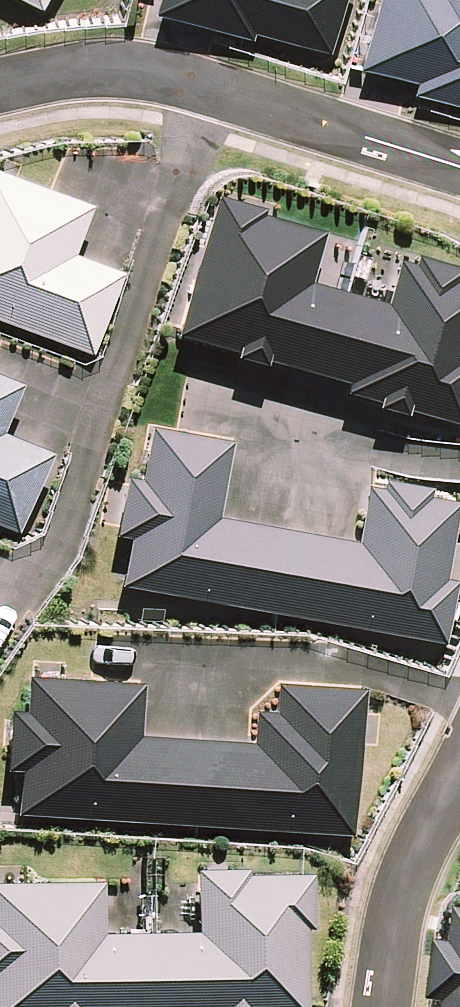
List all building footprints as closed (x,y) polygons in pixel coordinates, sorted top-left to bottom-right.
[(156,4),(249,32),(251,24),(326,46),(340,0),(157,0),(156,4)] [(354,59),(417,74),(413,89),(459,100),(459,0),(368,0),(354,59)] [(90,351),(117,276),(63,256),(81,208),(0,179),(0,319),(90,351)] [(169,330),(343,379),(341,387),(455,419),(459,402),(459,354),(459,350),(459,281),(456,280),(459,269),(397,251),(381,309),(296,285),(312,227),(207,198),(169,330)] [(9,386),(0,382),(0,407),(9,386)] [(124,538),(116,582),(439,641),(451,576),(437,574),(450,503),(359,487),(349,544),(207,518),(221,442),(144,428),(134,482),(121,479),(111,535),(124,538)] [(12,529),(43,455),(0,438),(0,524),(12,529)] [(21,762),(17,809),(344,831),(354,684),(275,679),(273,710),(248,709),(246,745),(128,737),(132,683),(27,676),(24,707),(14,706),(10,762),(21,762)] [(298,872),(241,873),(241,871),(189,872),(190,934),(97,935),(96,880),(0,881),(0,1006),(301,1006),(298,872)] [(451,946),(441,1003),(453,1005),(452,1006),(459,1006),(459,948),(451,946)]
